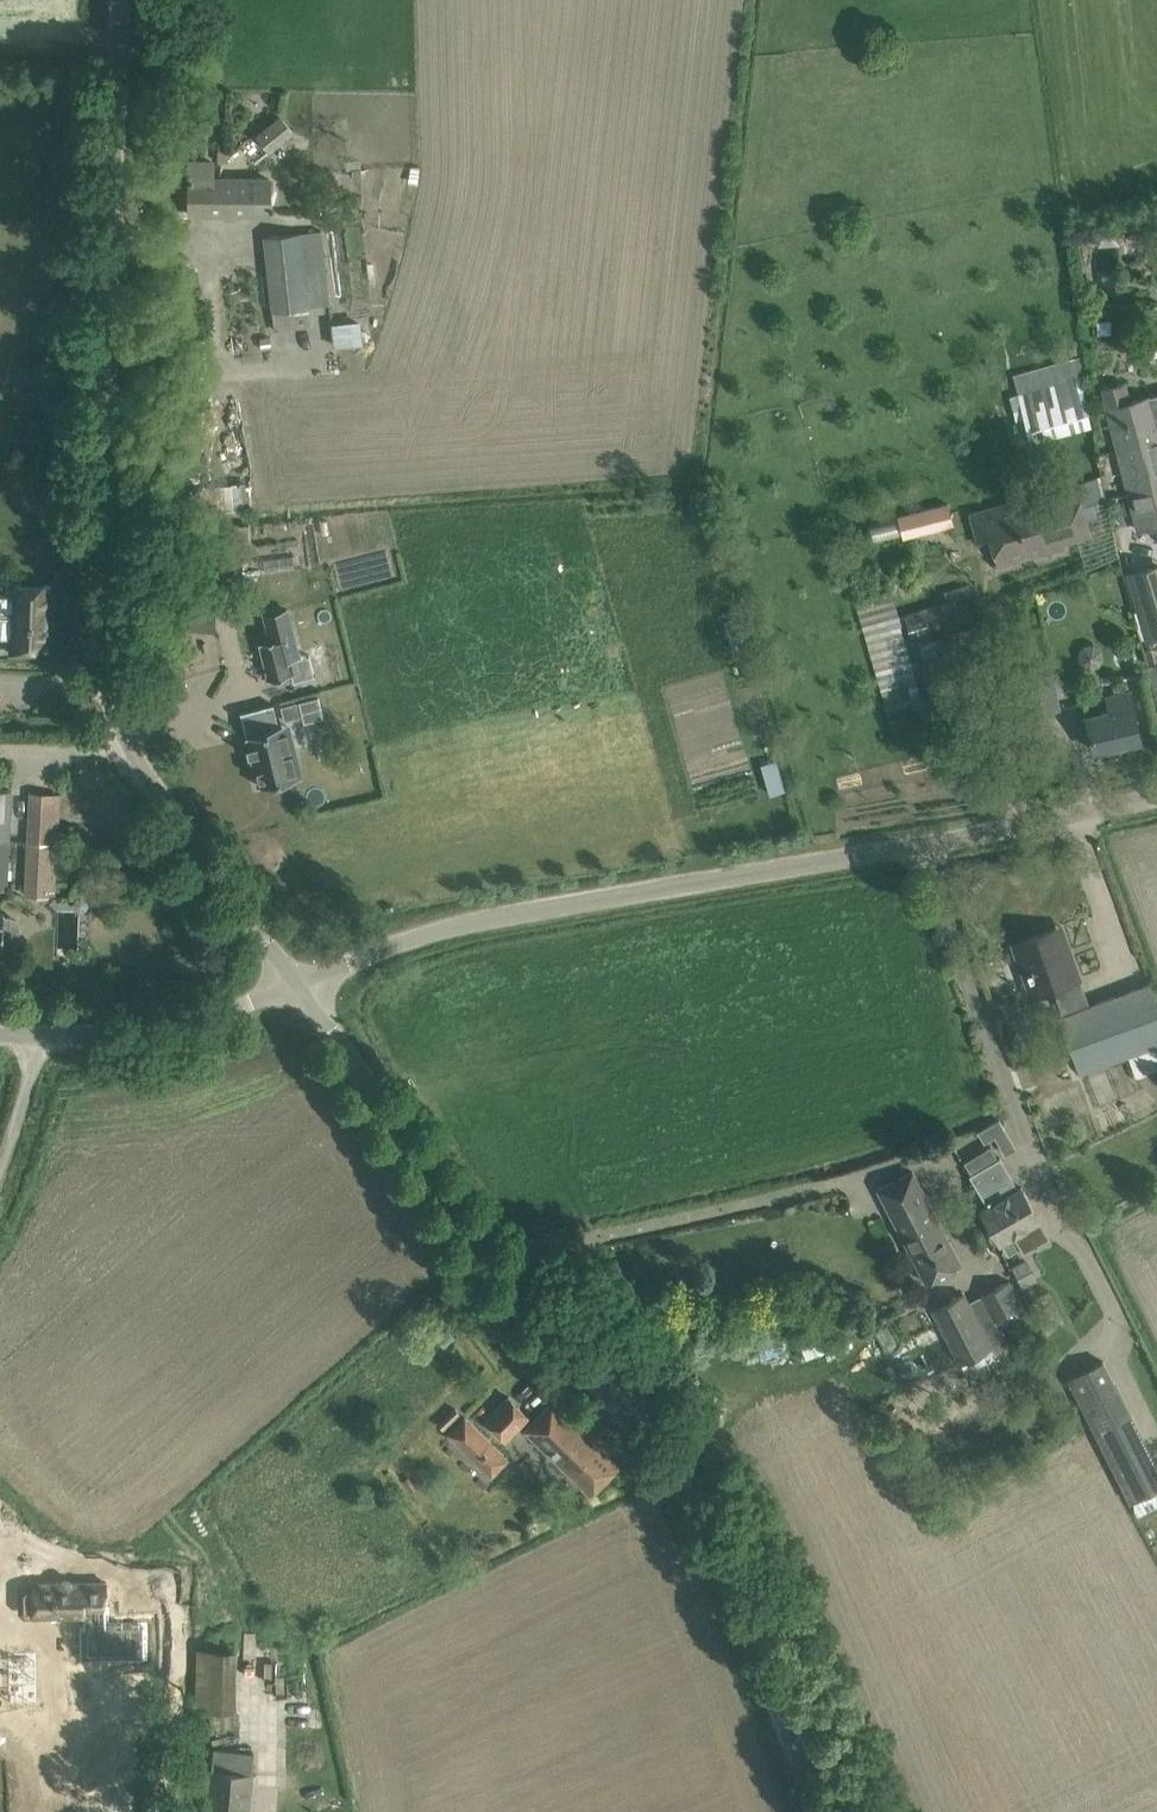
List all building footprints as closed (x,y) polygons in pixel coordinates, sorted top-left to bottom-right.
[(295,133),(281,116),(256,136),(270,153),(295,133)] [(212,179),(212,162),(189,162),(189,213),(270,214),(270,179),(212,179)] [(382,199),(380,165),(359,167),(360,200),(382,199)] [(287,234),(263,237),(272,310),(329,303),(320,230),(287,234)] [(335,320),(337,344),(368,343),(366,319),(335,320)] [(1075,358),(1013,375),(1024,416),(1018,418),(1024,436),(1030,434),(1031,439),(1091,426),(1075,358)] [(1100,388),(1105,407),(1109,423),(1116,449),(1156,438),(1156,393),(1128,401),(1123,382),(1100,388)] [(1116,449),(1121,467),(1128,494),(1156,486),(1156,438),(1116,449)] [(1063,542),(1091,534),(1076,483),(969,513),(977,541),(989,538),(997,566),(1064,546),(1063,542)] [(1156,522),(1156,486),(1128,494),(1137,527),(1156,522)] [(948,501),(889,515),(893,532),(901,530),(903,538),(954,526),(948,501)] [(191,556),(189,629),(215,630),(216,556),(191,556)] [(1153,566),(1126,575),(1145,640),(1156,637),(1156,565),(1153,566)] [(0,598),(0,640),(11,641),(10,656),(36,658),(37,644),(49,644),(52,589),(14,587),(13,599),(0,598)] [(913,642),(937,634),(981,620),(973,593),(928,608),(905,615),(913,642)] [(299,655),(287,609),(265,614),(271,639),(259,642),(269,680),(293,674),(288,657),(299,655)] [(1143,651),(1156,702),(1156,647),(1143,651)] [(1029,714),(1059,708),(1052,672),(1021,679),(1029,714)] [(1109,710),(1085,715),(1094,750),(1140,739),(1129,691),(1119,693),(1106,696),(1109,710)] [(318,696),(281,705),(284,720),(302,715),(303,721),(304,722),(323,717),(318,696)] [(300,775),(287,724),(246,735),(249,746),(246,746),(249,755),(251,755),(259,785),(300,775)] [(776,758),(763,762),(775,793),(788,788),(776,758)] [(9,839),(11,790),(0,790),(0,839),(9,839)] [(31,790),(27,840),(58,842),(61,792),(31,790)] [(6,888),(9,839),(0,839),(0,887),(6,888)] [(56,873),(58,842),(27,840),(25,871),(56,873)] [(3,948),(3,945),(9,945),(15,943),(18,937),(18,926),(16,920),(11,917),(5,917),(5,914),(0,914),(0,947),(3,948)] [(1054,928),(1013,943),(1019,960),(1025,958),(1038,993),(1053,988),(1080,978),(1073,960),(1067,962),(1054,928)] [(1060,1016),(1080,1072),(1127,1054),(1156,1043),(1156,1005),(1149,983),(1089,1005),(1063,1014),(1060,1016)] [(978,1131),(984,1142),(1006,1130),(999,1118),(978,1131)] [(990,1147),(964,1162),(971,1174),(970,1175),(972,1179),(982,1196),(987,1205),(980,1209),(999,1242),(1001,1241),(1008,1253),(1020,1246),(1021,1245),(1015,1233),(1019,1231),(1039,1219),(1040,1219),(1034,1209),(1021,1186),(1018,1188),(1001,1157),(997,1159),(990,1147)] [(960,1264),(912,1171),(878,1189),(926,1282),(960,1264)] [(1012,1266),(1023,1285),(1038,1277),(1027,1257),(1012,1266)] [(1011,1280),(981,1295),(993,1319),(1023,1304),(1011,1280)] [(964,1293),(932,1311),(960,1363),(992,1345),(969,1301),(964,1293)] [(1080,1400),(1137,1515),(1156,1505),(1156,1465),(1104,1359),(1069,1376),(1080,1400)] [(506,1439),(528,1416),(509,1396),(486,1420),(506,1439)] [(617,1465),(553,1401),(526,1429),(590,1493),(617,1465)] [(509,1458),(465,1416),(448,1434),(491,1476),(509,1458)] [(106,1613),(106,1582),(34,1584),(34,1589),(25,1589),(21,1592),(22,1611),(25,1615),(84,1614),(85,1632),(94,1631),(94,1661),(144,1660),(143,1629),(105,1630),(105,1613),(106,1613)] [(236,1708),(238,1649),(208,1648),(206,1708),(211,1709),(210,1724),(238,1725),(239,1708),(236,1708)] [(101,1679),(100,1766),(137,1766),(138,1679),(101,1679)] [(254,1753),(213,1749),(207,1811),(248,1811),(254,1753)]
